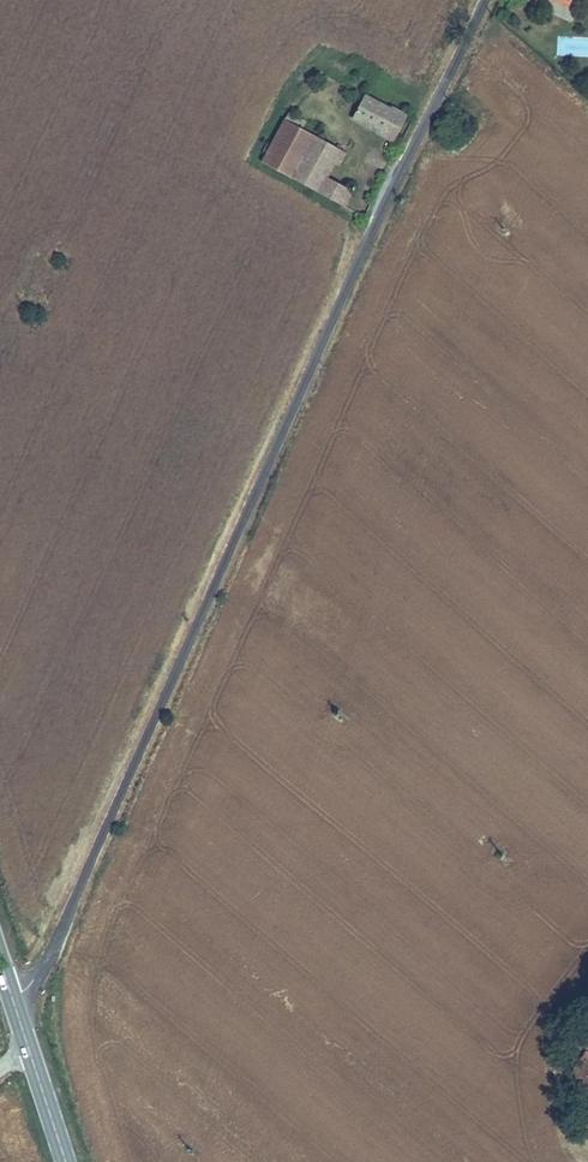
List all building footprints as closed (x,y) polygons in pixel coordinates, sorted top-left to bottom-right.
[(379,131),(398,140),(411,113),(394,104),(390,107),(368,95),(358,115),(380,127),(379,131)] [(453,104),(444,114),(461,130),(470,120),(453,104)] [(317,133),(319,129),(289,113),(261,162),(343,208),(352,192),(326,178),(332,167),(344,174),(352,160),(325,146),(328,139),(317,133)] [(568,1081),(587,1096),(587,1049),(568,1081)]
